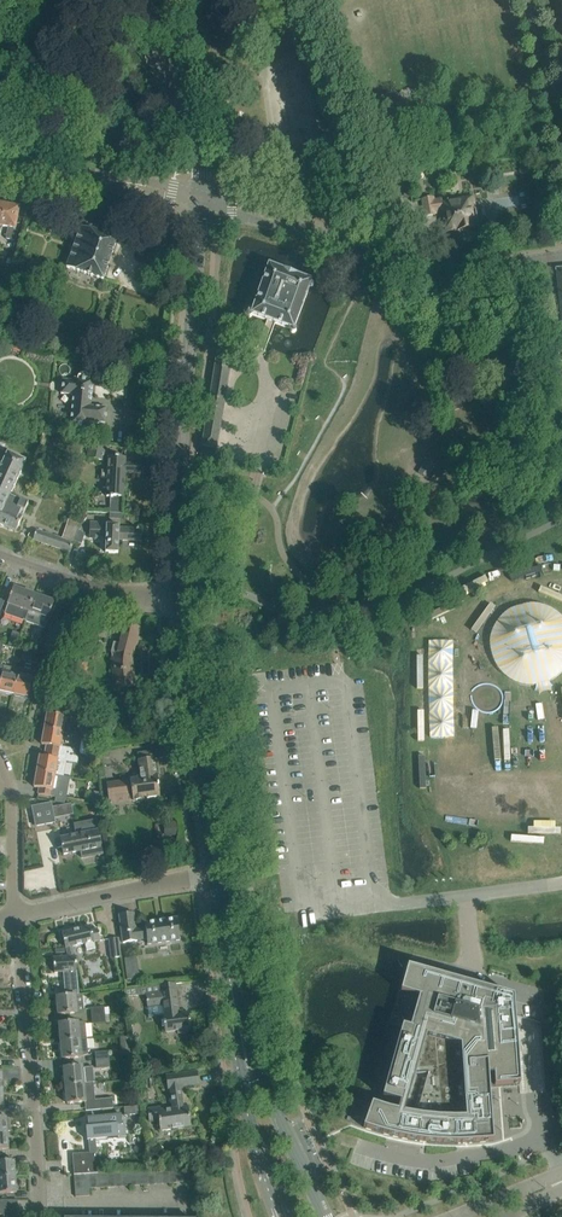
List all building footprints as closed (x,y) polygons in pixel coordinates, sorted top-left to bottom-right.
[(162,154),(159,151),(157,151),(154,154),(154,156),(157,159),(159,159),(162,156),(162,154)] [(477,218),(475,206),(473,198),(449,202),(449,201),(447,201),(447,202),(442,203),(442,199),(434,201),(433,198),(423,199),(425,216),(436,214),(436,213),(443,212),(446,230),(458,229),(458,230),(473,228),(471,219),(477,218)] [(16,205),(5,203),(1,226),(9,227),(7,239),(16,241),(18,236),(20,225),(16,224),(19,207),(15,206),(16,205)] [(88,206),(84,217),(67,268),(103,280),(117,239),(96,232),(103,211),(88,206)] [(269,265),(253,311),(251,309),(250,308),(248,308),(246,309),(245,311),(244,313),(245,315),(246,316),(248,317),(250,317),(252,316),(253,314),(291,328),(291,329),(291,331),(293,332),(294,332),(296,331),(296,330),(296,328),(296,327),(294,326),(311,281),(269,265)] [(230,349),(231,342),(232,338),(225,337),(226,335),(221,334),(219,347),(218,347),(218,348),(233,351),(233,350),(230,349)] [(214,465),(231,360),(217,358),(199,462),(214,465)] [(94,379),(90,379),(90,377),(88,374),(87,373),(84,372),(82,373),(80,374),(78,376),(77,378),(74,378),(74,380),(62,379),(61,394),(73,395),(70,426),(89,428),(90,422),(105,423),(107,408),(91,406),(94,379)] [(40,452),(47,453),(50,434),(42,433),(40,452)] [(104,461),(107,445),(89,442),(86,458),(104,461)] [(16,532),(23,517),(22,517),(24,512),(25,513),(28,505),(21,501),(21,502),(10,497),(26,462),(7,453),(4,461),(0,459),(0,525),(16,532)] [(125,458),(108,457),(108,469),(102,470),(101,477),(107,479),(107,496),(111,497),(110,513),(122,513),(123,497),(124,497),(124,494),(125,493),(125,487),(124,486),(125,472),(144,473),(144,464),(125,463),(125,458)] [(426,460),(418,474),(428,480),(436,465),(426,460)] [(78,530),(80,525),(80,522),(69,519),(64,533),(63,537),(37,528),(33,540),(62,550),(70,552),(73,542),(77,532),(78,530)] [(139,528),(136,528),(136,529),(119,528),(119,525),(107,525),(107,526),(99,525),(99,522),(90,522),(89,538),(98,538),(98,536),(106,537),(106,552),(118,553),(119,539),(123,539),(123,540),(142,541),(142,529),(139,529),(139,528)] [(85,534),(77,532),(73,542),(81,545),(85,534)] [(343,542),(341,549),(348,552),(351,544),(343,542)] [(25,621),(34,594),(32,594),(33,592),(26,589),(25,591),(14,587),(8,604),(4,614),(25,621)] [(54,601),(34,594),(25,621),(45,628),(51,610),(53,611),(56,604),(54,603),(54,601)] [(87,634),(106,639),(111,621),(96,617),(87,634)] [(41,652),(48,656),(65,625),(58,621),(41,652)] [(131,659),(134,647),(130,644),(133,634),(137,633),(138,628),(125,624),(122,636),(119,644),(114,642),(111,651),(113,661),(112,662),(115,689),(134,687),(133,679),(135,679),(131,667),(131,659)] [(44,654),(41,664),(53,666),(56,660),(45,655),(44,654)] [(71,672),(83,679),(91,664),(79,657),(71,672)] [(18,676),(19,669),(4,666),(2,673),(0,683),(0,691),(13,694),(18,676)] [(29,698),(35,672),(19,668),(19,669),(18,676),(13,694),(29,698)] [(62,732),(65,717),(72,718),(73,713),(73,712),(52,708),(52,709),(51,714),(47,713),(45,729),(62,732)] [(60,747),(62,732),(45,729),(42,744),(49,746),(48,751),(67,755),(73,756),(74,749),(60,747)] [(63,776),(67,755),(48,751),(47,757),(40,756),(37,772),(63,776)] [(153,751),(141,753),(138,753),(141,779),(107,783),(109,798),(133,795),(133,801),(145,800),(145,798),(160,796),(157,775),(156,775),(153,751)] [(62,785),(63,776),(37,772),(34,787),(41,788),(40,793),(38,793),(38,794),(56,797),(58,797),(59,791),(53,790),(54,784),(62,785)] [(94,794),(93,802),(101,803),(101,795),(94,794)] [(51,804),(32,808),(36,827),(55,823),(54,817),(52,808),(51,804)] [(71,804),(52,808),(54,817),(73,813),(71,804)] [(58,848),(62,847),(64,854),(81,851),(82,858),(83,858),(83,856),(102,852),(102,854),(103,854),(99,831),(56,839),(58,848)] [(119,915),(121,927),(123,943),(137,941),(137,940),(147,938),(148,944),(180,940),(177,918),(145,922),(145,927),(135,928),(134,913),(119,915)] [(66,948),(68,957),(76,956),(73,946),(86,943),(86,945),(87,947),(89,948),(91,948),(93,947),(94,945),(95,943),(94,941),(100,940),(98,928),(92,930),(91,926),(62,933),(66,948)] [(121,957),(119,938),(109,939),(111,958),(121,957)] [(76,956),(68,957),(53,958),(54,973),(70,971),(71,987),(75,987),(75,994),(79,994),(76,956)] [(139,978),(137,957),(125,959),(128,979),(139,978)] [(372,1103),(364,1127),(382,1133),(400,1138),(419,1141),(428,1142),(439,1143),(448,1144),(458,1144),(458,1143),(475,1142),(493,1141),(489,1086),(520,1084),(516,1029),(514,996),(462,982),(462,981),(435,973),(435,974),(408,967),(401,991),(419,996),(411,1028),(403,1025),(380,1106),(372,1103)] [(179,1013),(176,984),(176,983),(145,987),(149,1017),(163,1015),(165,1032),(177,1031),(178,1033),(189,1032),(189,1029),(191,1029),(189,1012),(179,1013)] [(137,996),(136,988),(124,990),(125,997),(137,996)] [(79,994),(75,994),(57,996),(59,1015),(81,1012),(84,1012),(83,994),(79,994)] [(91,1008),(92,1016),(110,1014),(109,1007),(104,1008),(104,1007),(91,1008)] [(111,1022),(110,1014),(92,1016),(93,1024),(106,1023),(106,1022),(111,1022)] [(85,1023),(78,1022),(78,1021),(59,1022),(61,1041),(87,1038),(85,1023)] [(88,1054),(87,1038),(61,1041),(63,1059),(81,1057),(88,1054)] [(130,1046),(121,1047),(122,1056),(131,1055),(130,1046)] [(96,1053),(96,1060),(109,1059),(109,1052),(96,1053)] [(110,1067),(109,1059),(96,1060),(97,1068),(110,1067)] [(82,1065),(76,1066),(64,1067),(65,1085),(84,1084),(82,1065)] [(197,1071),(185,1073),(166,1076),(168,1089),(170,1089),(173,1108),(161,1110),(160,1107),(147,1109),(149,1120),(159,1119),(160,1131),(191,1126),(188,1106),(183,1107),(180,1087),(199,1085),(197,1071)] [(94,1083),(91,1083),(84,1084),(65,1085),(67,1103),(95,1101),(94,1083)] [(112,1098),(100,1099),(101,1109),(113,1108),(112,1098)] [(141,1114),(140,1106),(124,1107),(125,1116),(141,1114)] [(125,1124),(123,1125),(122,1115),(88,1118),(88,1127),(86,1127),(87,1140),(88,1140),(92,1139),(96,1138),(118,1136),(118,1138),(127,1137),(125,1124)] [(8,1133),(0,1134),(0,1149),(9,1149),(8,1133)] [(100,1152),(97,1152),(96,1138),(92,1139),(88,1140),(89,1153),(72,1154),(74,1175),(88,1174),(95,1173),(100,1173),(101,1173),(100,1152)] [(3,1161),(0,1161),(0,1178),(16,1177),(15,1160),(3,1161)] [(163,1184),(162,1169),(155,1169),(156,1184),(163,1184)] [(123,1186),(122,1171),(114,1172),(115,1187),(123,1186)] [(115,1187),(114,1172),(107,1172),(107,1177),(108,1182),(108,1187),(115,1187)] [(88,1174),(74,1175),(75,1182),(89,1181),(89,1179),(88,1174)] [(16,1177),(0,1178),(0,1193),(17,1192),(16,1177)] [(89,1189),(89,1184),(89,1181),(75,1182),(75,1190),(89,1189)] [(90,1196),(89,1189),(75,1190),(76,1197),(90,1196)]
